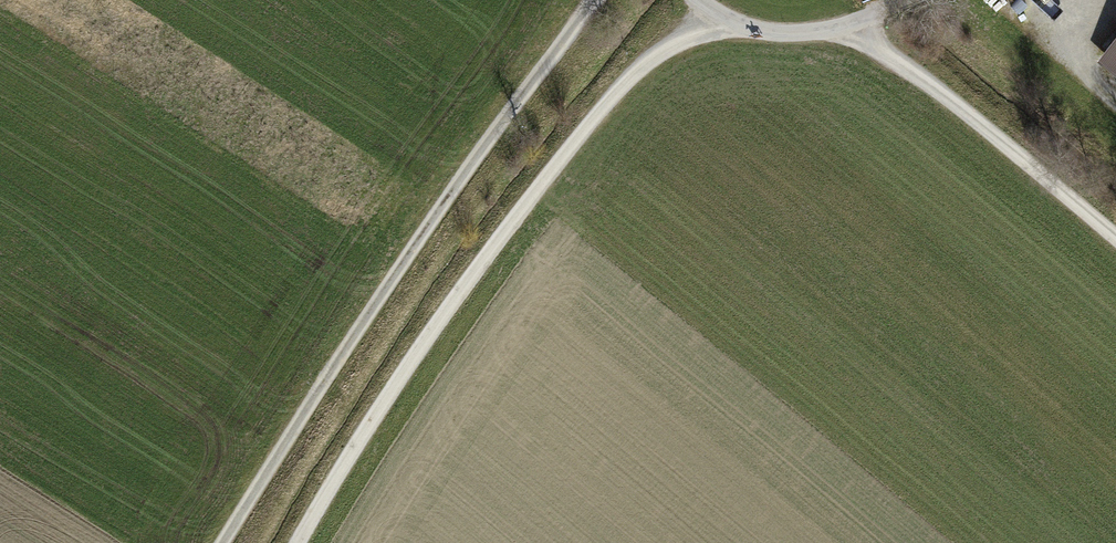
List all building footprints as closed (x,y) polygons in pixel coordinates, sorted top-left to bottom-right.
[(1115,56),(1115,28),(1102,44),(1115,56)]
